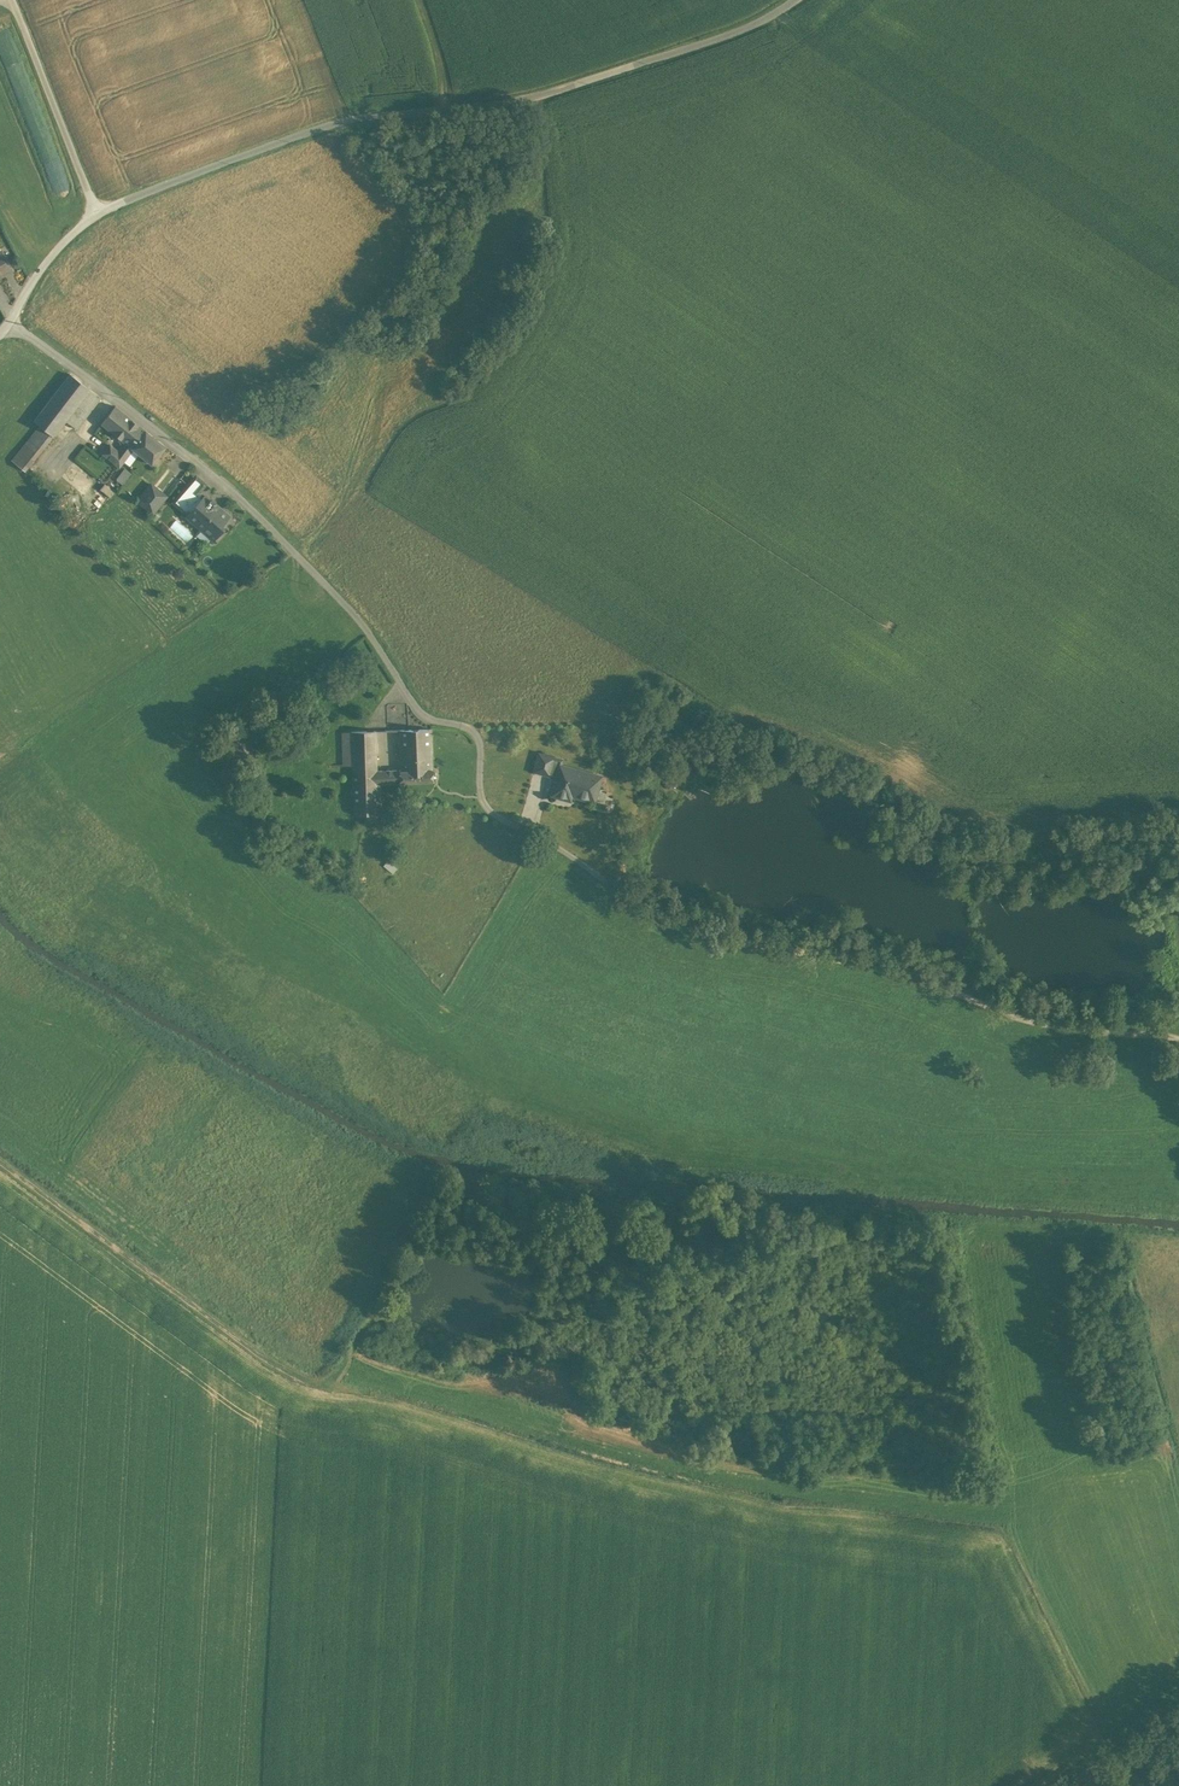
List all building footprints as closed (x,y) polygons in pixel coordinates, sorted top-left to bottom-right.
[(0,255),(0,276),(12,269),(3,253),(0,255)] [(91,389),(72,374),(36,421),(41,426),(54,435),(54,436),(67,420),(91,389)] [(91,389),(67,420),(78,429),(102,398),(91,389)] [(147,431),(117,407),(104,423),(126,442),(134,448),(147,431)] [(41,426),(21,452),(34,461),(54,435),(41,426)] [(165,447),(147,431),(134,448),(134,449),(152,463),(165,447)] [(119,451),(96,432),(89,441),(112,460),(119,452),(119,451)] [(126,442),(119,451),(119,452),(112,460),(120,467),(134,449),(134,448),(126,442)] [(34,461),(21,452),(14,461),(27,470),(34,461)] [(112,460),(94,482),(102,489),(120,467),(112,460)] [(126,468),(117,479),(124,485),(133,474),(126,468)] [(199,473),(189,485),(197,492),(207,481),(199,473)] [(94,482),(84,495),(93,501),(102,489),(94,482)] [(152,484),(138,501),(153,513),(167,496),(152,484)] [(188,484),(179,495),(188,503),(197,492),(189,485),(188,484)] [(188,503),(179,495),(173,501),(188,515),(203,497),(197,492),(188,503)] [(209,498),(206,495),(203,497),(188,515),(187,516),(214,539),(223,528),(220,526),(229,516),(216,504),(216,502),(212,498),(209,498)] [(432,730),(401,731),(402,760),(433,759),(432,730)] [(401,731),(386,732),(387,763),(402,763),(402,760),(401,731)] [(378,732),(352,733),(353,764),(354,771),(379,770),(378,732)] [(352,733),(336,733),(337,764),(353,764),(352,733)] [(563,761),(541,755),(536,772),(558,778),(561,766),(562,766),(563,761)] [(433,759),(402,760),(402,763),(402,770),(401,770),(401,783),(434,782),(433,759)] [(562,766),(561,766),(558,778),(553,796),(570,801),(571,796),(596,803),(599,790),(603,777),(562,766)] [(379,770),(354,771),(354,784),(382,783),(401,783),(401,770),(379,770)] [(382,783),(354,784),(355,814),(378,813),(378,791),(382,791),(382,783)]
